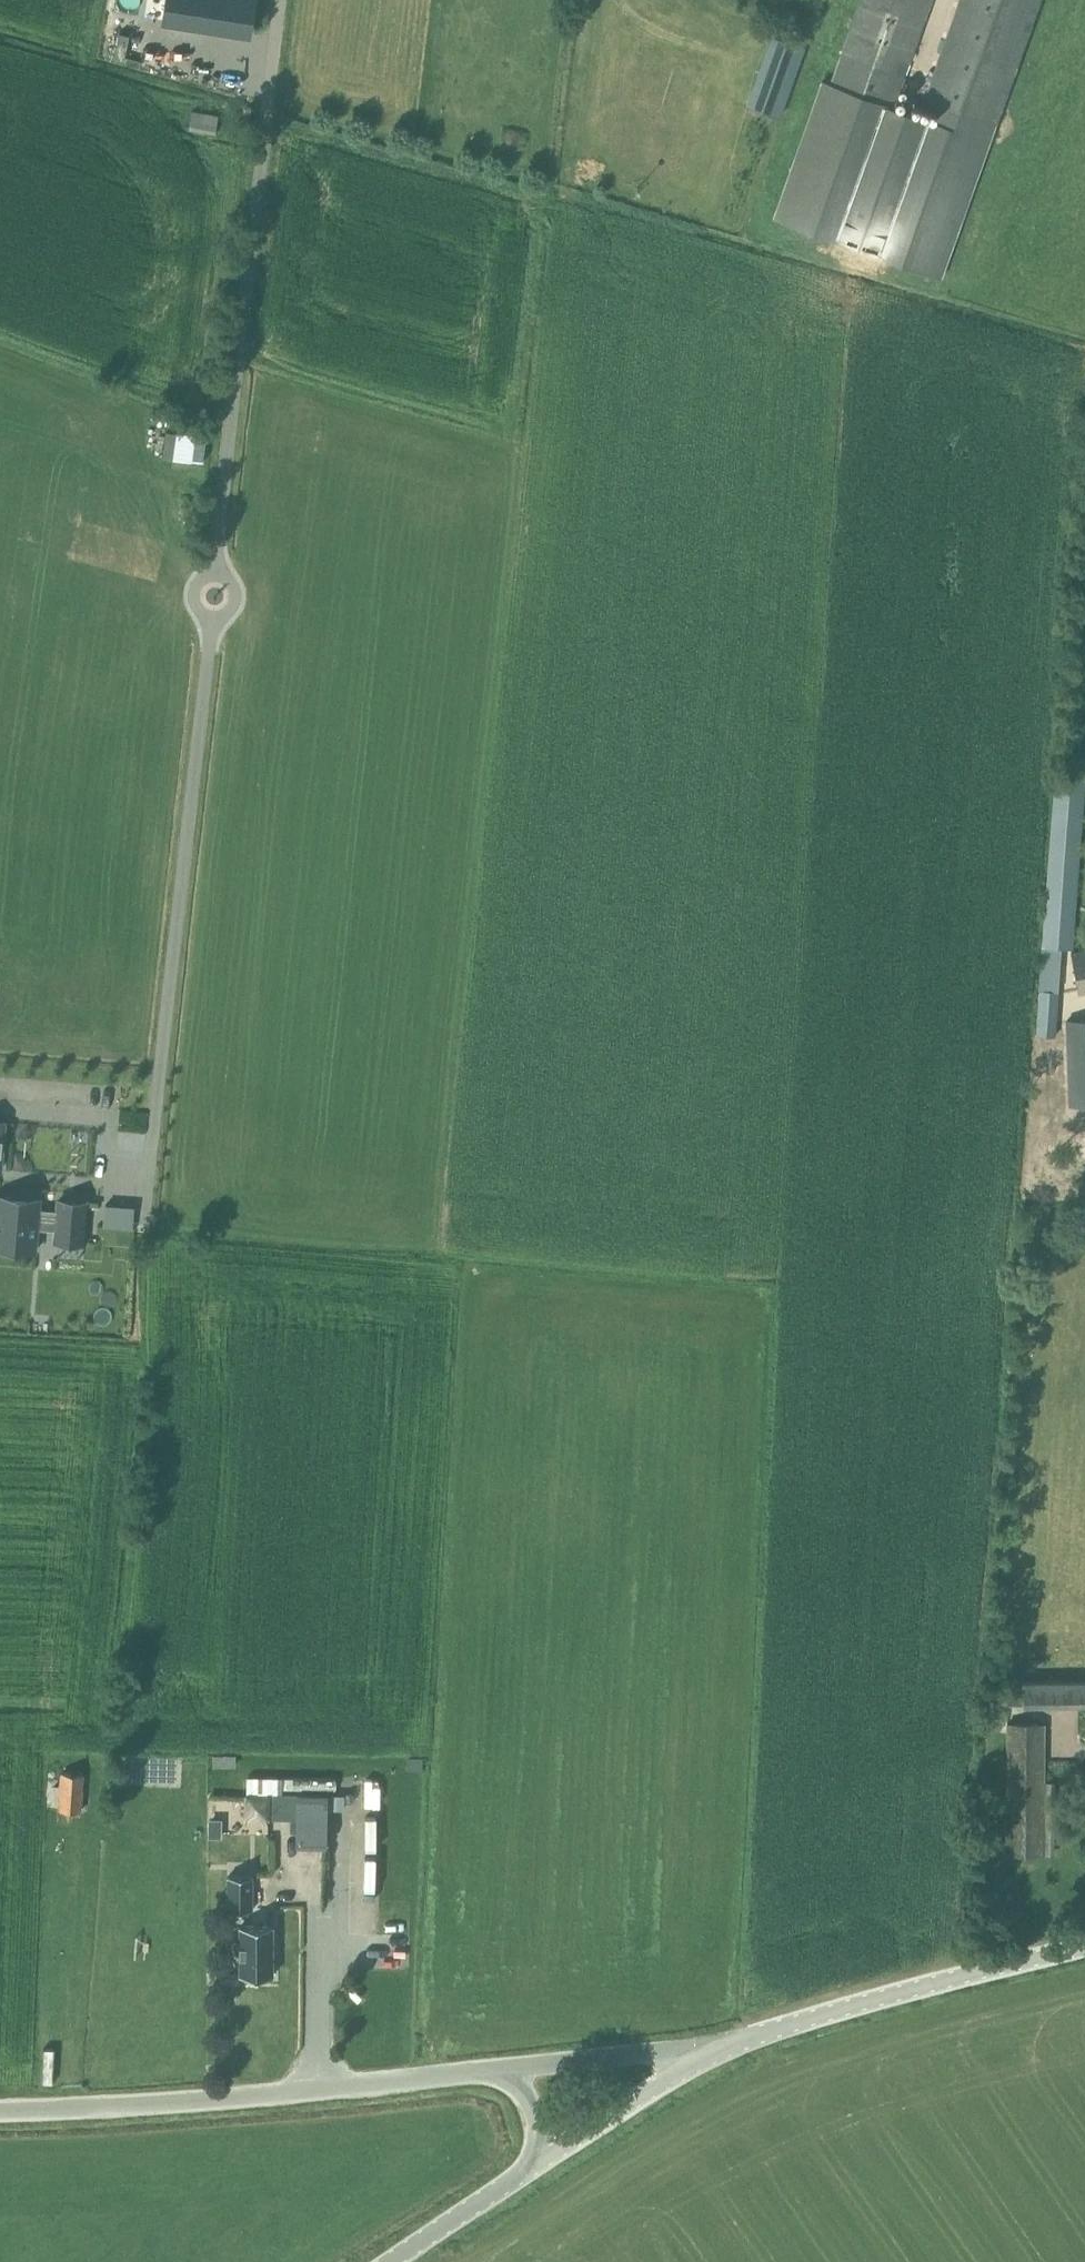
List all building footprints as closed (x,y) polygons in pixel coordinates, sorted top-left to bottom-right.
[(256,0),(166,0),(163,20),(251,34),(256,0)] [(831,84),(823,82),(774,217),(942,277),(995,127),(997,127),(1042,0),(959,0),(918,116),(894,107),(932,0),(861,0),(831,84)] [(906,76),(917,80),(934,30),(924,27),(906,76)] [(772,37),(749,103),(780,115),(804,48),(772,37)] [(189,130),(217,134),(220,116),(193,112),(189,130)] [(1055,777),(1036,1034),(1056,1035),(1061,991),(1056,990),(1059,947),(1074,949),(1084,807),(1084,779),(1055,777)] [(1070,953),(1078,993),(1084,992),(1084,950),(1070,953)] [(1066,1019),(1070,1106),(1084,1105),(1084,1018),(1066,1019)] [(1030,1157),(1041,1157),(1043,1136),(1032,1135),(1030,1157)] [(39,1220),(57,1221),(55,1240),(85,1243),(88,1203),(58,1201),(58,1210),(40,1208),(41,1199),(0,1196),(0,1247),(36,1250),(39,1220)] [(1084,1703),(1084,1681),(1008,1682),(1008,1704),(1084,1703)] [(1043,1854),(1045,1723),(1008,1723),(1007,1854),(1043,1854)] [(423,1771),(423,1758),(410,1758),(409,1770),(423,1771)] [(57,1809),(82,1810),(85,1773),(61,1772),(57,1809)] [(282,1793),(283,1777),(245,1777),(245,1793),(282,1793)] [(327,1846),(328,1794),(282,1793),(245,1793),(244,1817),(299,1818),(298,1845),(327,1846)] [(228,1910),(255,1909),(254,1876),(227,1876),(228,1910)] [(241,1923),(240,1977),(274,1978),(275,1923),(241,1923)]
